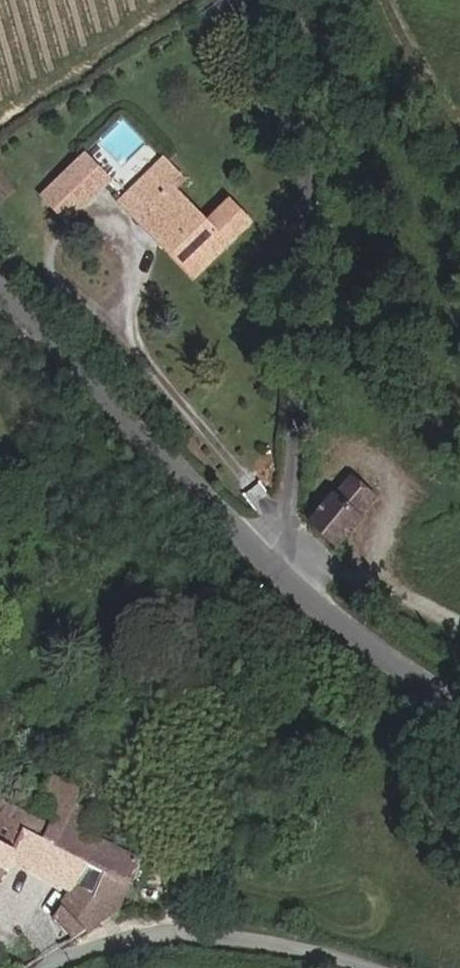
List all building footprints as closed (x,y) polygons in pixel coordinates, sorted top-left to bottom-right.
[(80,149),(52,176),(72,201),(101,174),(80,149)] [(174,173),(156,154),(115,193),(188,270),(244,218),(219,192),(196,215),(165,182),(174,173)] [(61,214),(72,201),(52,176),(39,189),(61,214)] [(317,523),(340,545),(367,514),(366,512),(379,497),(361,478),(344,496),(341,494),(317,523)] [(56,818),(44,842),(67,853),(79,831),(86,835),(94,818),(69,805),(74,796),(49,784),(36,809),(56,818)] [(44,842),(0,817),(0,873),(4,875),(11,863),(28,872),(44,842)] [(70,891),(110,912),(116,906),(139,861),(86,835),(79,831),(67,853),(86,863),(70,891)] [(67,853),(44,842),(28,872),(70,891),(86,863),(67,853)] [(110,912),(70,891),(53,922),(74,940),(110,912)]
